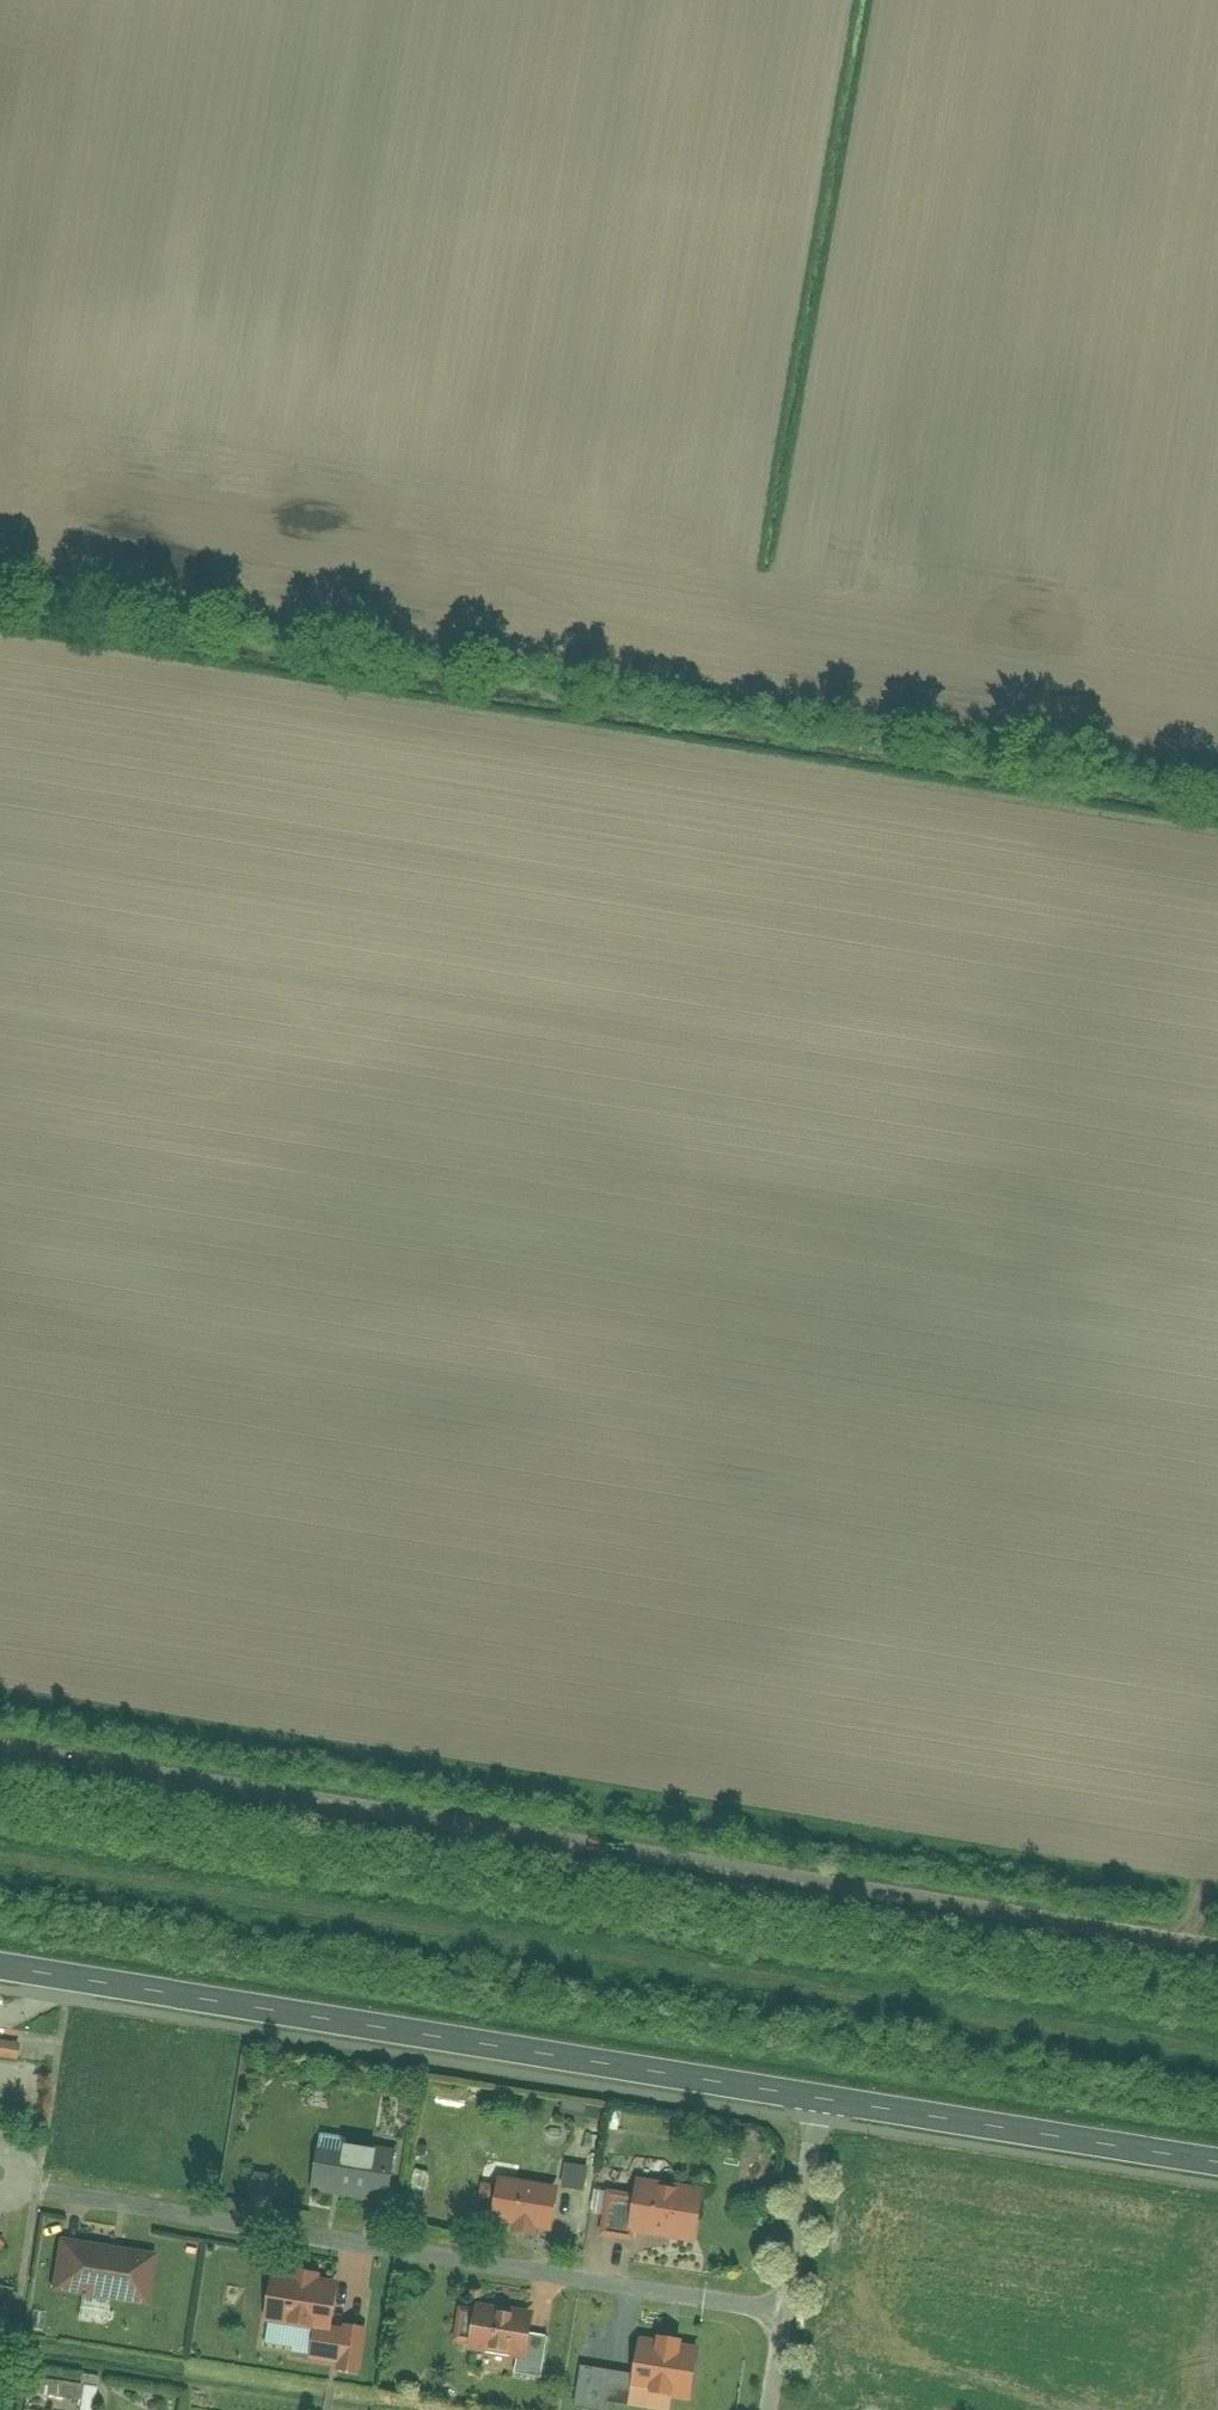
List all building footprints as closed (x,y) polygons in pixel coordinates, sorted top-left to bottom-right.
[(20,2058),(22,2040),(0,2038),(0,2055),(20,2058)] [(403,2153),(328,2138),(316,2196),(391,2211),(403,2153)] [(570,2161),(565,2184),(588,2189),(593,2166),(570,2161)] [(256,2177),(255,2192),(277,2193),(278,2179),(256,2177)] [(562,2192),(499,2182),(492,2227),(555,2238),(562,2192)] [(715,2198),(644,2185),(634,2243),(705,2255),(715,2198)] [(162,2260),(68,2243),(58,2297),(151,2315),(162,2260)] [(349,2291),(279,2281),(272,2330),(342,2340),(349,2291)] [(534,2318),(473,2307),(464,2359),(525,2369),(534,2318)] [(690,2399),(697,2352),(643,2344),(638,2376),(608,2372),(603,2405),(637,2409),(669,2409),(671,2397),(690,2399)]
